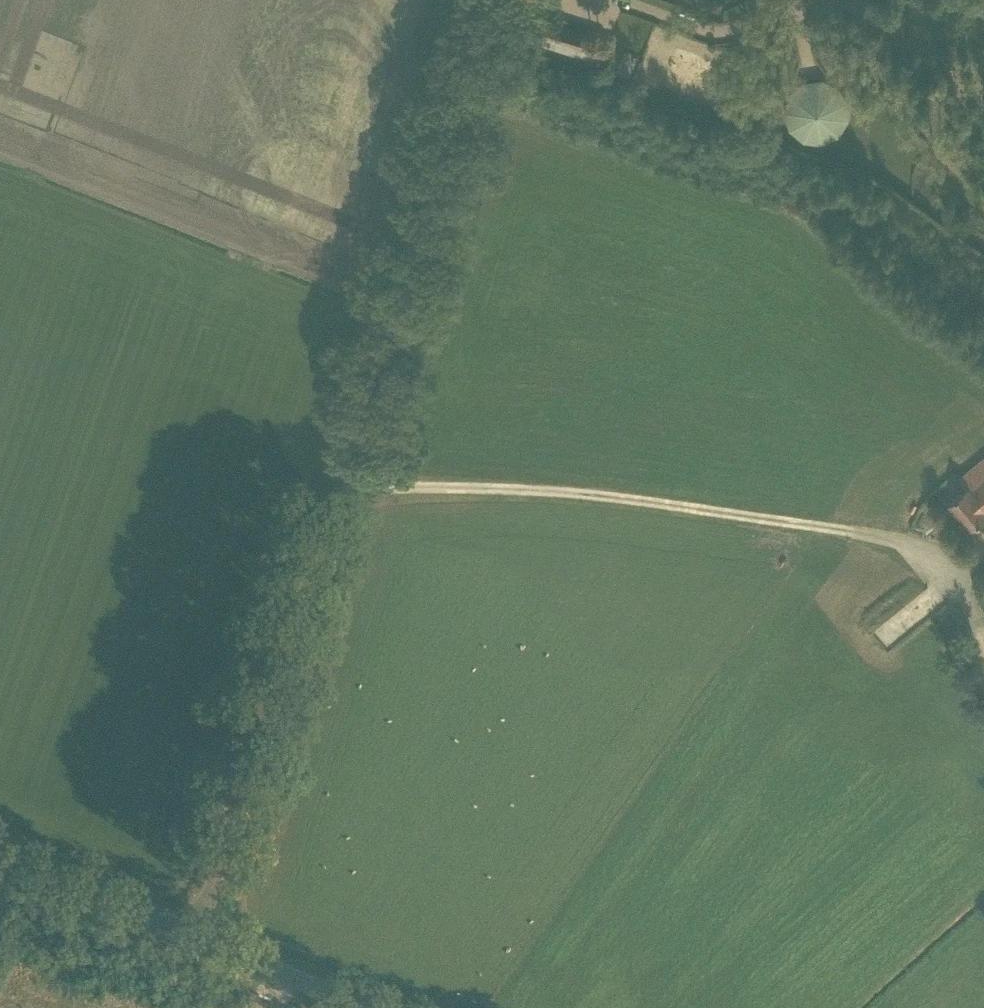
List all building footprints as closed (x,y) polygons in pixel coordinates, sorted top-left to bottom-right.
[(605,38),(563,25),(543,19),(540,30),(535,28),(533,35),(600,56),(605,38)] [(838,85),(821,77),(803,80),(789,93),(784,110),(789,128),(803,140),(822,142),(839,135),(848,119),(848,100),(838,85)] [(960,478),(966,485),(947,502),(969,528),(983,515),(983,458),(960,478)]
